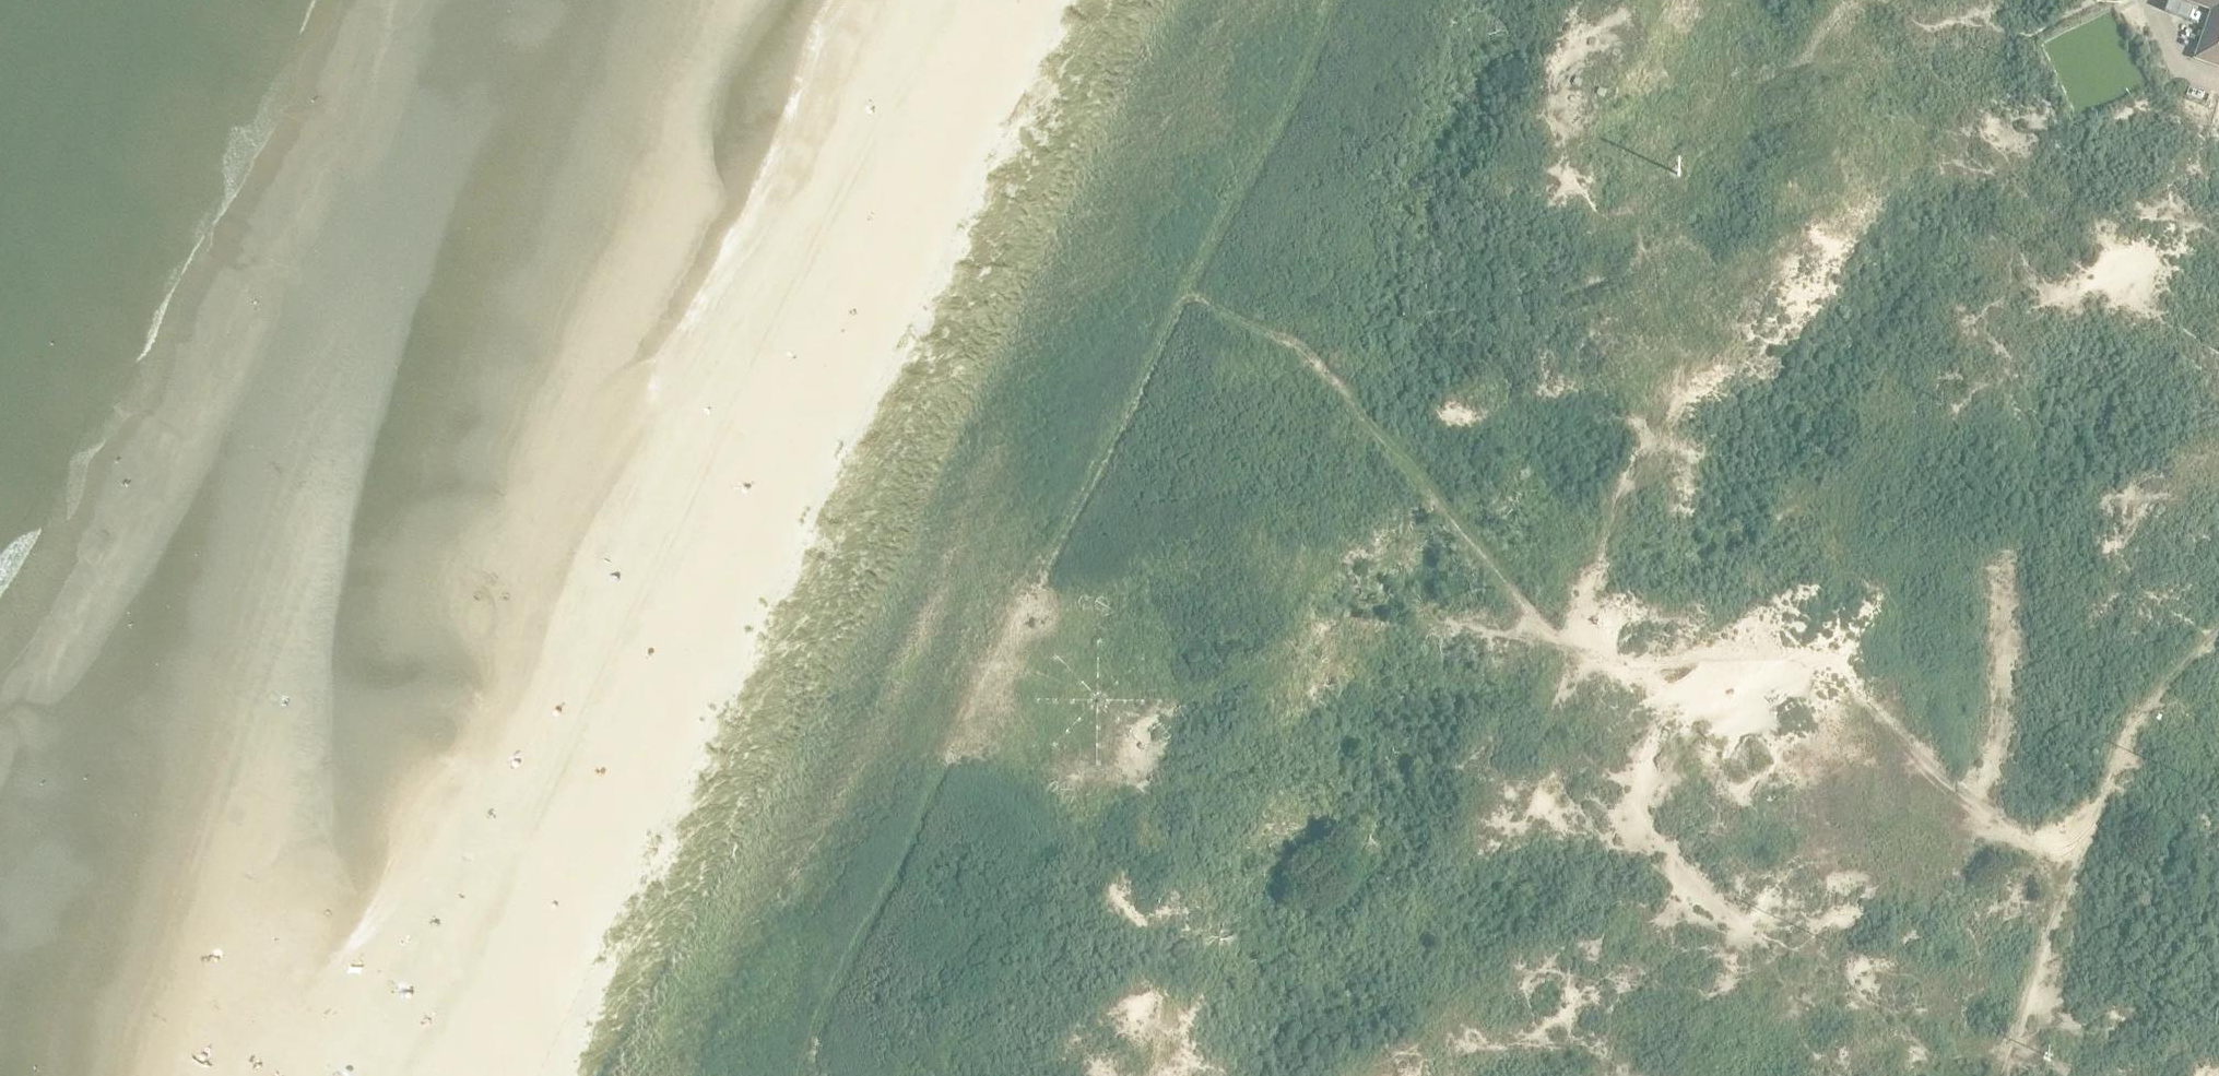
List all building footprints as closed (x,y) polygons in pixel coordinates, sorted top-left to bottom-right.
[(2215,10),(2202,46),(2215,51),(2211,63),(2218,66),(2218,0),(2187,0),(2215,10)] [(2215,51),(2202,46),(2198,58),(2211,63),(2215,51)]
